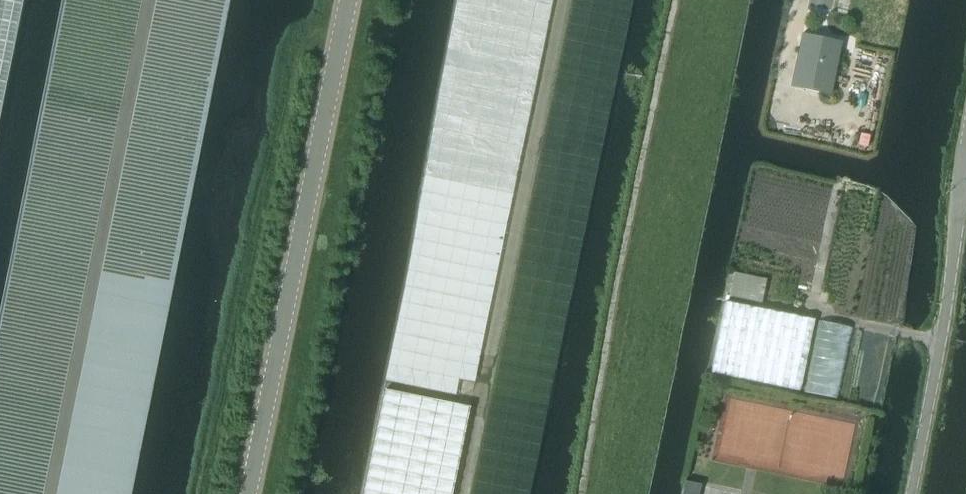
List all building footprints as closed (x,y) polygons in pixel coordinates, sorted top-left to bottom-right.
[(802,34),(791,87),(830,95),(842,42),(802,34)] [(804,116),(772,109),(768,129),(800,136),(804,116)] [(730,295),(762,302),(767,278),(735,272),(730,295)] [(711,372),(799,389),(814,318),(726,301),(711,372)] [(364,493),(452,493),(469,407),(385,390),(364,493)]
